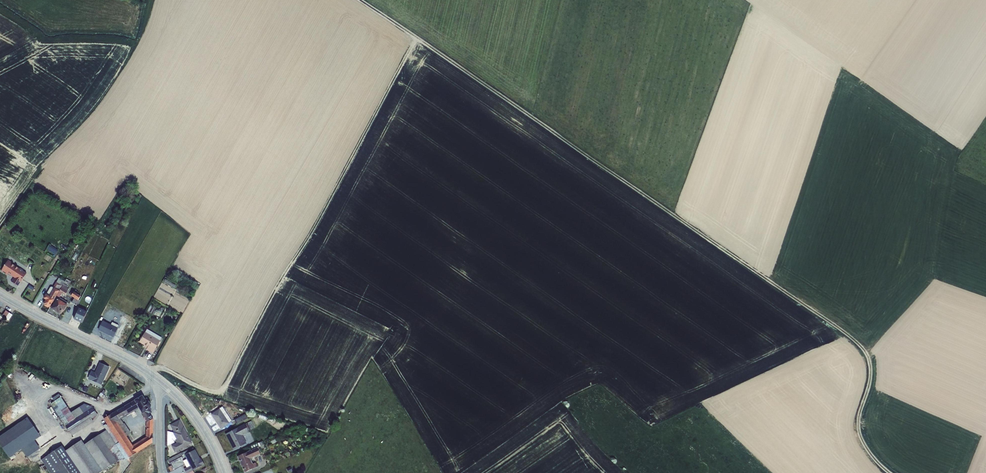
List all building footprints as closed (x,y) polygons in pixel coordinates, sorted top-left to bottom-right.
[(50,245),(47,249),(55,255),(58,250),(50,245)] [(8,260),(1,271),(7,275),(8,274),(14,278),(11,282),(18,286),(21,282),(27,274),(23,271),(23,270),(21,269),(20,269),(12,264),(12,263),(8,260)] [(165,277),(162,282),(175,289),(178,285),(165,277)] [(54,288),(59,291),(65,281),(59,278),(56,282),(53,287),(54,288)] [(59,291),(52,303),(54,304),(57,299),(67,305),(68,303),(60,298),(62,293),(65,295),(69,288),(66,287),(68,284),(69,285),(71,282),(66,279),(65,281),(59,291)] [(46,300),(43,304),(44,305),(44,306),(48,308),(48,307),(50,308),(52,303),(59,291),(54,288),(53,287),(52,287),(50,287),(46,294),(43,298),(46,300)] [(72,291),(69,295),(71,296),(74,298),(72,303),(77,306),(80,300),(79,299),(81,296),(78,294),(79,292),(75,290),(74,292),(72,291)] [(57,299),(54,304),(51,309),(60,314),(62,310),(64,311),(67,305),(57,299)] [(151,305),(147,311),(155,315),(159,309),(151,305)] [(79,309),(74,319),(82,323),(87,313),(79,309)] [(103,321),(98,330),(113,338),(118,328),(117,328),(118,325),(112,322),(111,325),(103,321)] [(145,332),(139,342),(144,345),(143,347),(147,349),(146,350),(153,354),(160,341),(162,338),(147,329),(145,332)] [(92,371),(88,379),(101,385),(110,368),(100,363),(95,373),(92,371)] [(54,402),(51,404),(72,436),(94,422),(91,419),(98,415),(93,408),(84,404),(82,405),(79,407),(71,413),(61,397),(59,394),(52,398),(54,402)] [(143,396),(123,407),(128,415),(138,409),(146,423),(153,419),(150,414),(152,413),(152,412),(150,409),(151,408),(151,405),(149,401),(149,402),(147,398),(145,399),(143,396)] [(217,406),(210,410),(212,413),(211,414),(221,429),(230,424),(229,423),(232,421),(222,407),(220,409),(219,409),(217,406)] [(117,422),(121,420),(128,415),(123,407),(111,414),(117,422)] [(104,420),(129,457),(129,458),(152,443),(154,419),(153,419),(146,423),(146,437),(132,445),(127,436),(131,433),(125,424),(124,424),(121,420),(117,422),(111,414),(103,419),(104,420)] [(245,414),(234,420),(237,425),(248,419),(245,414)] [(35,441),(41,437),(28,418),(0,437),(0,445),(9,458),(22,450),(27,458),(40,449),(35,441)] [(104,420),(101,421),(104,425),(103,426),(106,430),(85,445),(81,440),(66,451),(62,446),(41,460),(50,472),(100,472),(102,471),(117,462),(125,460),(129,457),(104,420)] [(167,432),(167,446),(175,442),(174,441),(176,439),(177,440),(175,441),(177,443),(171,446),(175,453),(192,443),(180,420),(170,425),(174,432),(173,433),(167,432)] [(245,424),(225,434),(233,450),(247,444),(242,435),(249,432),(249,431),(255,428),(251,421),(245,424)] [(285,431),(269,438),(272,444),(288,437),(285,431)] [(252,450),(237,457),(245,472),(258,467),(256,463),(253,464),(250,459),(260,454),(259,451),(263,450),(266,448),(263,441),(250,447),(252,450)] [(167,460),(169,463),(170,465),(183,458),(182,456),(184,454),(185,455),(184,456),(186,459),(183,461),(187,468),(184,469),(186,472),(194,472),(193,471),(203,465),(203,466),(205,465),(201,458),(200,459),(195,450),(194,450),(193,448),(188,451),(188,450),(167,460)]
